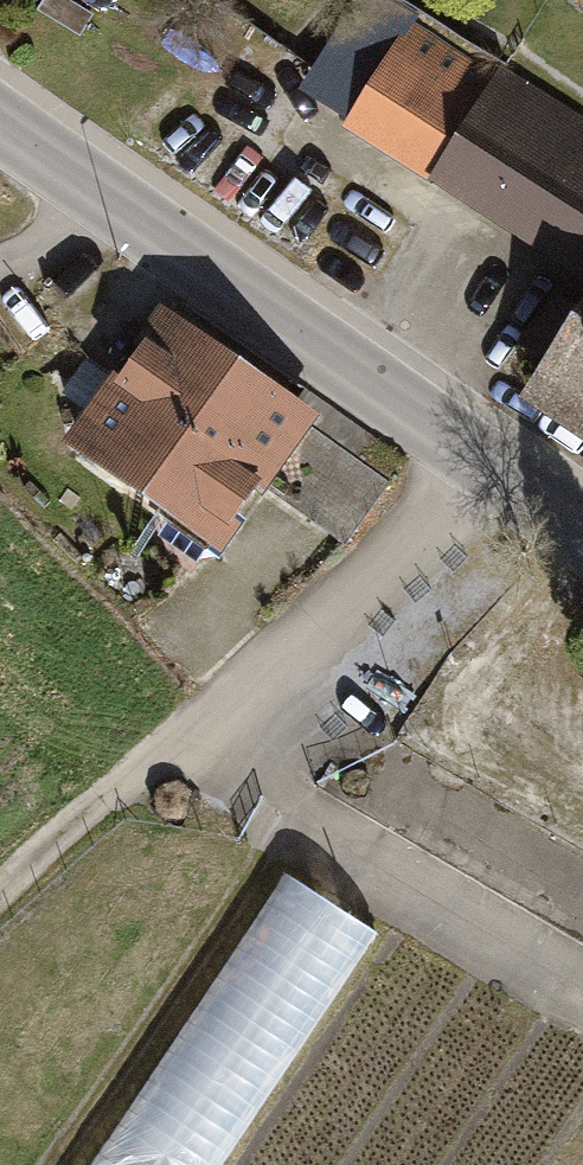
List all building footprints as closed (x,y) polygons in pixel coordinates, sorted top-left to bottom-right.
[(500,72),(491,85),(402,29),(344,122),(582,272),(582,124),(500,72)] [(314,425),(155,314),(54,458),(213,569),(314,425)] [(582,437),(582,314),(527,402),(582,437)] [(280,878),(91,1164),(231,1164),(378,943),(280,878)]
